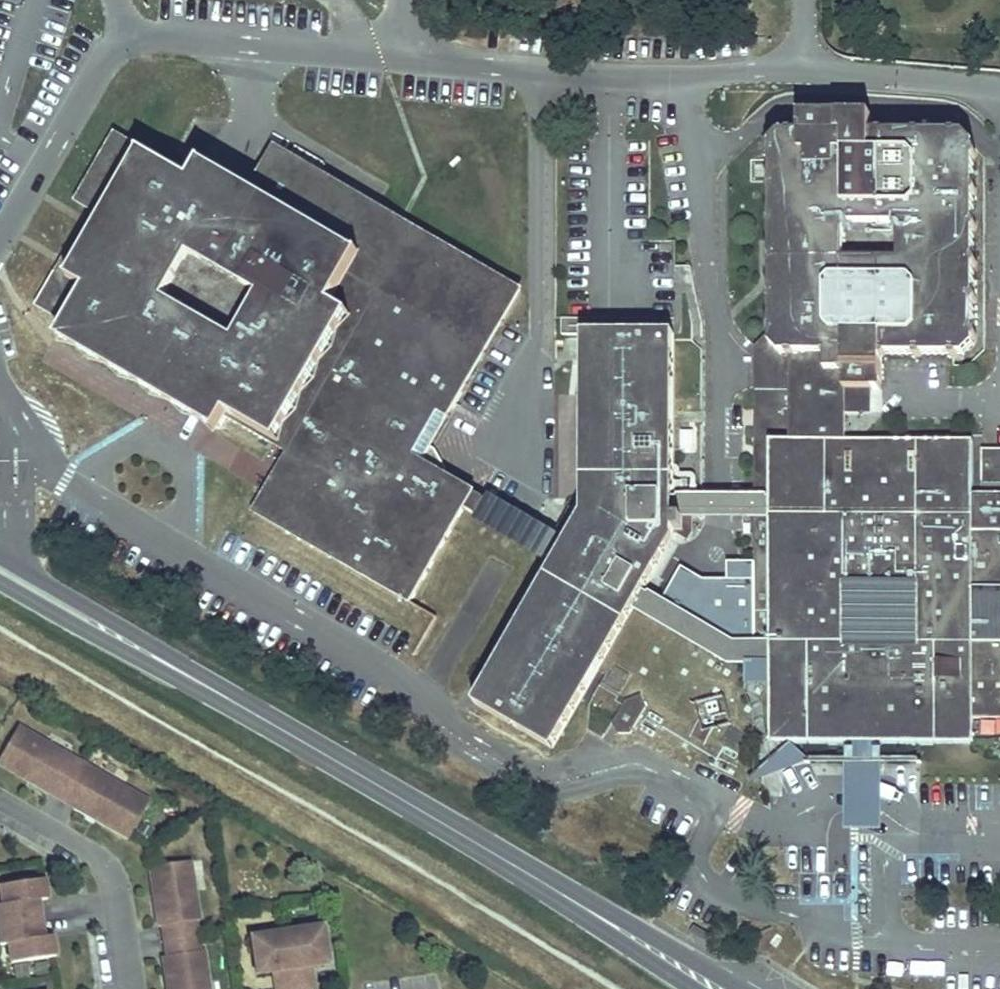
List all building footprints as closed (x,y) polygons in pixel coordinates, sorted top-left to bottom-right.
[(873,736),(973,735),(973,712),(999,712),(999,447),(986,447),(987,495),(977,495),(977,440),(853,441),(853,405),(872,405),(872,386),(892,386),(891,354),(965,353),(979,341),(980,141),(967,127),(926,127),(904,128),(904,109),(793,110),(769,132),(770,148),(781,148),(782,334),(782,349),(772,358),(774,388),(758,389),(756,495),(756,518),(756,639),(734,641),(635,584),(668,526),(669,518),(669,505),(669,495),(667,327),(580,327),(581,505),(577,511),(561,501),(543,532),(423,460),(412,454),(439,410),(449,416),(462,394),(453,388),(501,302),(499,291),(317,185),(323,176),(273,147),(246,193),(237,208),(227,225),(170,191),(180,175),(113,135),(73,202),(90,213),(35,305),(66,323),(226,419),(285,454),(251,510),(409,604),(464,511),(547,560),(471,687),(544,735),(622,603),(726,663),(744,663),(771,663),(771,685),(772,738),(853,737),(854,746),(873,745),(873,736)] [(904,128),(926,127),(904,109),(904,128)] [(246,193),(199,166),(191,181),(237,208),(246,193)] [(227,225),(237,208),(191,181),(180,175),(170,191),(227,225)] [(521,291),(323,176),(317,185),(499,291),(501,302),(453,388),(462,394),(521,291)] [(226,419),(66,323),(57,338),(177,410),(187,416),(217,434),(226,419)] [(782,349),(782,334),(756,356),(758,389),(774,388),(772,358),(782,349)] [(449,416),(439,410),(412,454),(423,460),(449,416)] [(756,518),(756,495),(669,495),(669,505),(669,518),(756,518)] [(754,587),(756,565),(727,562),(725,585),(754,587)] [(771,685),(771,663),(744,663),(744,686),(771,685)] [(722,681),(688,687),(694,715),(727,708),(722,681)] [(638,698),(627,701),(616,717),(619,729),(630,729),(642,711),(638,698)] [(0,744),(0,765),(23,778),(26,774),(92,811),(90,816),(122,834),(142,798),(90,769),(89,772),(62,756),(63,754),(11,724),(0,744)] [(882,827),(881,745),(873,745),(854,746),(845,746),(846,828),(882,827)] [(26,774),(23,778),(90,816),(92,811),(26,774)] [(144,863),(153,923),(157,922),(161,953),(157,953),(162,988),(203,988),(197,948),(193,948),(189,918),(192,917),(184,858),(144,863)] [(39,895),(36,876),(0,881),(0,941),(3,941),(6,960),(48,953),(45,934),(36,936),(30,896),(39,895)] [(245,934),(251,971),(272,967),(275,988),(301,988),(305,988),(301,963),(322,959),(316,923),(281,929),(245,934)] [(706,943),(710,937),(693,928),(690,935),(706,943)]
